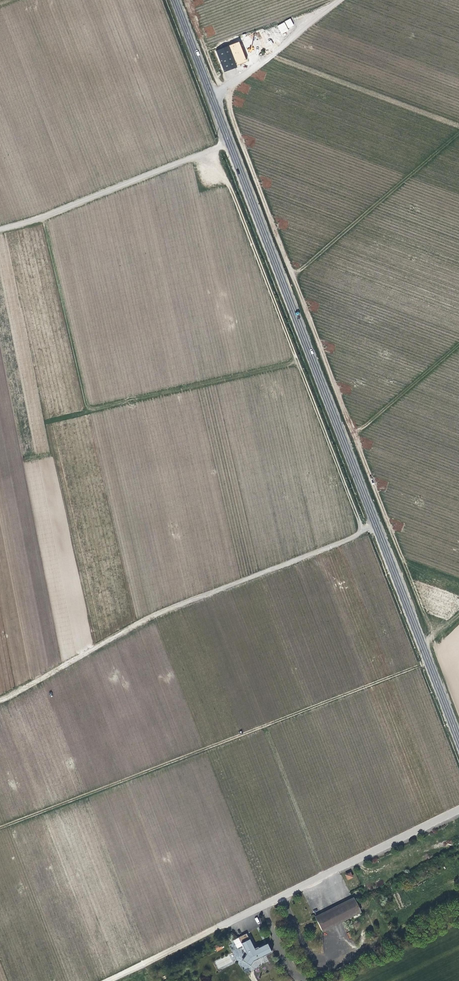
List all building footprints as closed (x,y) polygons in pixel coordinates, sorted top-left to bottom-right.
[(288,28),(294,25),(291,19),(277,25),(281,34),(289,31),(288,28)] [(236,41),(231,42),(239,63),(244,62),(236,41)] [(231,42),(219,47),(226,68),(239,63),(231,42)] [(347,880),(353,877),(351,871),(345,874),(347,880)] [(353,899),(316,918),(322,930),(359,912),(353,899)] [(237,939),(240,945),(248,941),(245,935),(237,939)] [(248,941),(240,945),(241,948),(245,955),(241,961),(249,966),(252,962),(272,952),(268,944),(254,951),(248,941)] [(217,951),(223,948),(221,943),(214,946),(217,951)] [(214,961),(217,969),(232,963),(229,955),(214,961)]
